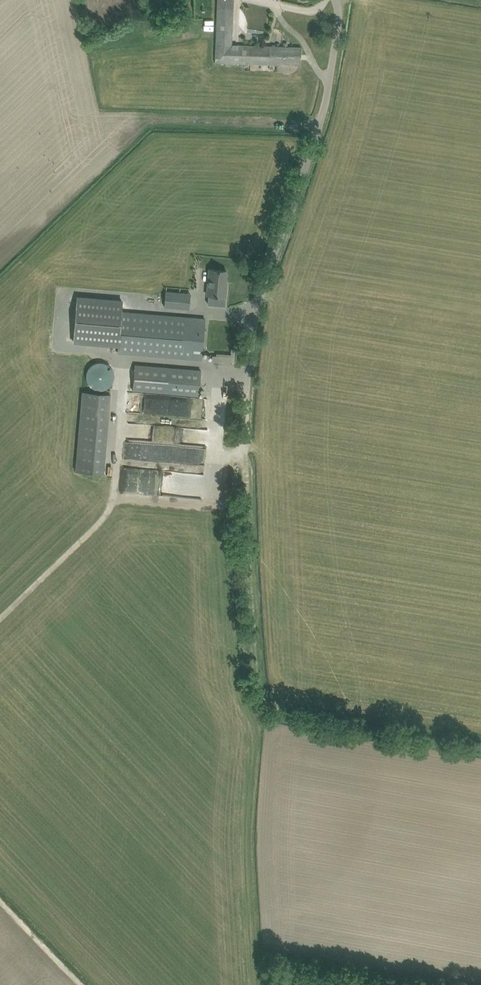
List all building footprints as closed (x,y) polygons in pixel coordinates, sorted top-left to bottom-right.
[(301,65),(301,47),(232,44),(234,0),(218,0),(215,62),(291,65),(301,65)] [(206,294),(226,296),(227,282),(225,281),(226,270),(208,268),(206,294)] [(165,306),(189,308),(191,293),(166,290),(165,306)] [(119,352),(202,359),(205,318),(122,311),(123,299),(77,295),(73,343),(119,346),(119,352)] [(212,361),(235,362),(235,348),(231,348),(231,356),(212,355),(212,361)] [(97,389),(100,389),(102,389),(103,389),(105,388),(108,387),(110,386),(111,384),(113,382),(113,380),(114,377),(114,374),(114,372),(113,371),(112,368),(111,367),(110,365),(108,364),(106,363),(104,362),(102,362),(100,362),(97,362),(95,363),(93,364),(91,365),(90,367),(88,369),(87,371),(87,374),(87,376),(87,379),(87,380),(89,383),(90,384),(92,387),(93,387),(94,388),(97,389)] [(133,390),(198,397),(199,396),(201,370),(135,364),(133,390)] [(76,471),(104,473),(111,393),(83,391),(76,471)]
